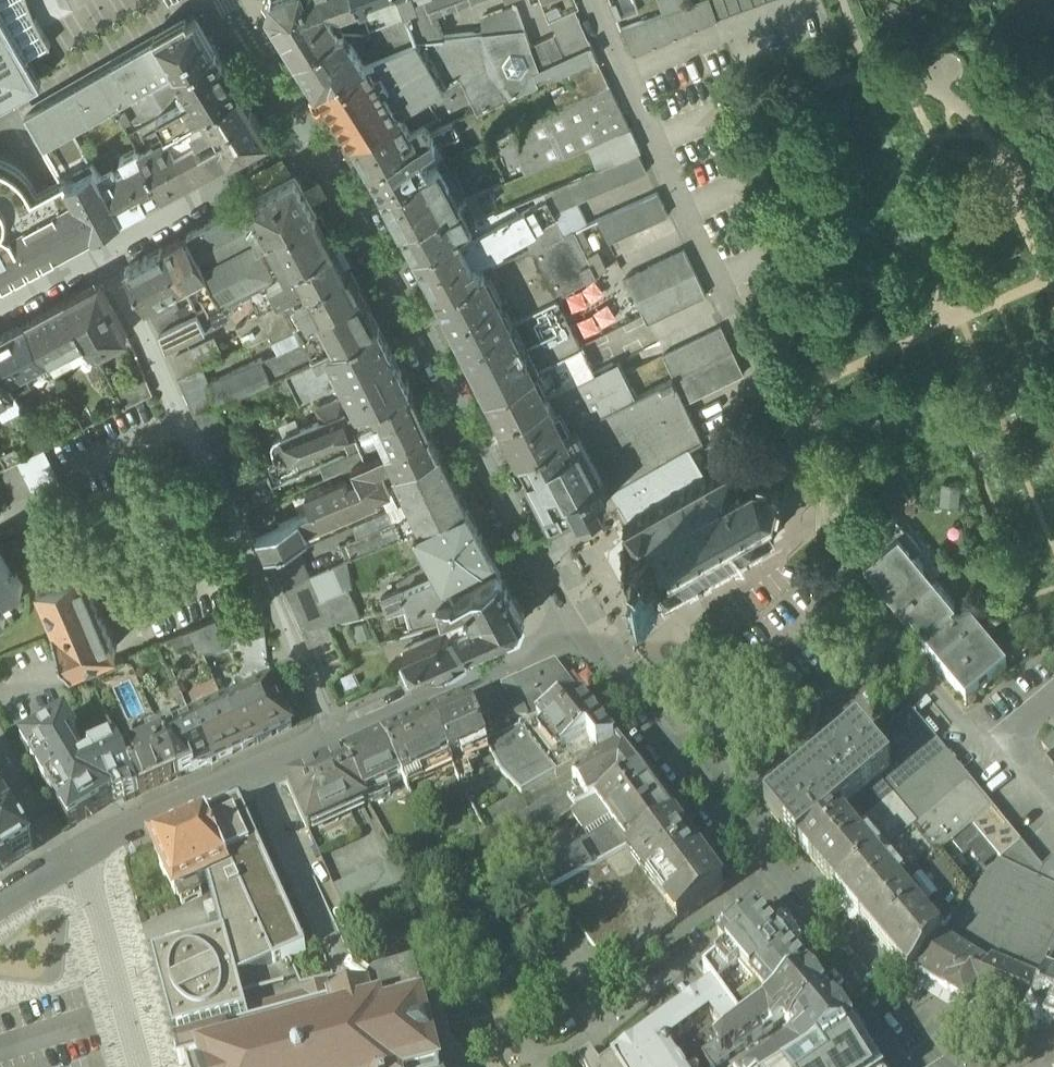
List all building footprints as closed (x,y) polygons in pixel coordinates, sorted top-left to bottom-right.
[(43,80),(28,55),(49,43),(50,44),(51,44),(47,36),(43,29),(35,12),(30,0),(0,0),(0,105),(43,80)] [(325,0),(318,0),(310,3),(309,0),(272,0),(270,5),(299,51),(342,27),(327,3),(325,0)] [(336,0),(329,0),(329,2),(327,3),(342,27),(346,27),(368,27),(372,26),(367,11),(364,4),(362,0),(357,0),(344,5),(336,0)] [(367,11),(372,26),(412,9),(408,0),(399,0),(390,3),(389,0),(373,0),(376,8),(367,11)] [(412,9),(413,14),(408,16),(419,39),(420,39),(445,36),(436,12),(467,0),(408,0),(412,9)] [(551,16),(575,5),(575,6),(580,4),(578,0),(544,0),(551,16)] [(634,55),(719,20),(719,19),(712,0),(696,0),(690,2),(690,3),(623,28),(634,55)] [(687,0),(660,0),(664,11),(688,3),(687,0)] [(719,19),(743,10),(740,0),(712,0),(719,19)] [(755,5),(754,0),(740,0),(743,10),(755,5)] [(483,17),(485,32),(526,28),(518,7),(514,5),(483,17)] [(551,16),(558,32),(568,55),(592,44),(575,6),(575,5),(551,16)] [(371,59),(419,39),(408,16),(413,14),(412,9),(372,26),(368,27),(346,27),(368,60),(371,59)] [(24,108),(40,136),(46,133),(35,115),(118,67),(193,24),(209,51),(216,47),(195,10),(24,108)] [(153,84),(177,70),(209,51),(193,24),(118,67),(134,95),(153,84)] [(299,51),(320,83),(346,69),(368,60),(346,27),(342,27),(299,51)] [(526,28),(485,32),(513,96),(522,92),(522,91),(540,84),(534,70),(538,69),(541,67),(532,44),(530,39),(526,28)] [(445,36),(420,39),(445,86),(462,77),(473,99),(479,112),(513,96),(485,32),(484,32),(474,33),(445,36)] [(541,67),(568,55),(558,32),(532,44),(541,67)] [(429,95),(445,86),(420,39),(419,39),(371,59),(401,111),(402,110),(429,95)] [(598,57),(592,44),(568,55),(541,67),(538,69),(540,75),(552,70),(555,77),(569,70),(598,57)] [(169,129),(204,110),(242,87),(216,47),(209,51),(177,70),(193,93),(159,112),(169,129)] [(611,85),(598,57),(569,70),(575,84),(554,93),(561,107),(611,85)] [(320,83),(354,137),(401,111),(371,59),(368,60),(346,69),(320,83)] [(75,128),(117,104),(134,95),(118,67),(35,115),(46,133),(40,136),(46,145),(75,128)] [(153,84),(134,95),(117,104),(140,146),(141,149),(171,133),(169,129),(159,112),(193,93),(177,70),(153,84)] [(429,95),(440,115),(473,99),(462,77),(445,86),(429,95)] [(507,132),(527,173),(590,146),(630,128),(611,85),(561,107),(507,132)] [(194,123),(201,135),(252,105),(242,87),(204,110),(207,115),(194,123)] [(429,95),(402,110),(413,126),(427,120),(427,122),(440,115),(429,95)] [(271,133),(252,105),(201,135),(178,146),(194,175),(271,133)] [(431,128),(427,122),(427,120),(413,126),(402,110),(401,111),(354,137),(369,165),(410,143),(411,143),(433,133),(431,128)] [(442,120),(440,115),(427,122),(431,128),(442,120)] [(201,135),(194,123),(172,135),(178,146),(201,135)] [(455,123),(433,133),(411,143),(410,143),(369,165),(384,192),(430,167),(421,150),(436,142),(439,146),(440,145),(460,136),(455,123)] [(67,174),(93,160),(75,128),(46,145),(45,145),(63,176),(67,174)] [(590,146),(599,169),(640,151),(642,150),(632,128),(630,128),(590,146)] [(171,133),(141,149),(164,191),(194,175),(178,146),(172,135),(171,133)] [(430,167),(441,162),(447,159),(440,145),(439,146),(436,142),(421,150),(430,167)] [(115,163),(100,171),(124,213),(164,191),(141,149),(140,146),(122,156),(127,165),(118,169),(115,163)] [(648,169),(640,151),(599,169),(569,182),(578,202),(625,181),(624,179),(648,169)] [(0,160),(9,164),(16,168),(23,174),(29,182),(37,196),(46,192),(62,183),(59,178),(39,189),(34,179),(27,170),(19,163),(10,158),(0,154),(0,160)] [(66,230),(46,192),(37,196),(29,182),(23,174),(16,168),(9,164),(0,160),(0,267),(66,230)] [(93,160),(67,174),(84,206),(90,217),(96,228),(124,213),(100,171),(93,160)] [(441,162),(430,167),(384,192),(403,227),(462,201),(441,162)] [(63,176),(59,178),(62,183),(83,221),(90,217),(84,206),(67,174),(63,176)] [(258,238),(276,272),(334,243),(296,174),(240,205),(256,239),(258,238)] [(545,192),(548,198),(559,217),(537,229),(514,242),(521,254),(533,248),(576,229),(589,223),(578,202),(569,182),(545,192)] [(62,183),(46,192),(66,230),(83,221),(62,183)] [(600,219),(610,241),(670,214),(659,192),(600,219)] [(527,210),(537,229),(559,217),(548,198),(527,210)] [(464,200),(462,201),(403,227),(416,251),(457,231),(475,222),(464,200)] [(457,231),(464,243),(502,222),(520,213),(516,204),(497,212),(497,213),(496,211),(482,219),(475,222),(457,231)] [(207,270),(223,299),(247,287),(271,275),(276,272),(258,238),(256,239),(240,205),(188,234),(207,270)] [(477,260),(478,262),(487,257),(514,242),(537,229),(527,210),(520,213),(502,222),(464,243),(475,261),(477,260)] [(90,217),(83,221),(66,230),(0,267),(0,280),(38,259),(96,228),(90,217)] [(533,248),(558,297),(598,272),(592,261),(576,229),(533,248)] [(464,243),(457,231),(416,251),(439,293),(482,270),(478,262),(477,260),(475,261),(464,243)] [(182,283),(198,275),(207,270),(188,234),(163,247),(182,283)] [(347,267),(334,243),(276,272),(271,275),(275,283),(274,283),(275,285),(283,300),(347,267)] [(127,267),(146,303),(160,296),(182,283),(163,247),(127,267)] [(485,268),(482,270),(439,293),(443,301),(465,344),(558,297),(533,248),(521,254),(492,267),(486,270),(485,268)] [(627,276),(638,298),(673,281),(697,270),(686,248),(627,276)] [(592,261),(598,272),(608,266),(602,255),(592,261)] [(492,267),(487,257),(478,262),(482,270),(485,268),(486,270),(492,267)] [(360,291),(347,267),(283,300),(259,312),(258,311),(258,312),(250,315),(245,322),(237,326),(248,346),(270,335),(273,342),(297,330),(298,329),(296,324),(360,291)] [(223,299),(207,270),(198,275),(202,282),(200,288),(207,301),(209,306),(223,299)] [(697,270),(673,281),(684,305),(708,294),(703,284),(697,270)] [(271,275),(247,287),(251,296),(252,296),(275,285),(274,283),(275,283),(271,275)] [(649,322),(684,305),(673,281),(638,298),(645,313),(649,322)] [(100,282),(68,299),(93,346),(96,351),(128,334),(100,282)] [(252,296),(258,311),(259,312),(283,300),(275,285),(252,296)] [(236,303),(251,296),(247,287),(223,299),(209,306),(198,312),(206,328),(206,329),(231,317),(236,303)] [(380,327),(360,291),(296,324),(298,329),(297,330),(303,343),(279,354),(264,362),(271,378),(287,371),(380,327)] [(146,303),(149,308),(162,301),(160,296),(146,303)] [(200,297),(192,301),(188,304),(193,314),(198,312),(209,306),(207,301),(203,303),(200,297)] [(582,345),(558,297),(465,344),(489,392),(582,345)] [(75,356),(93,346),(68,299),(28,321),(48,359),(70,347),(75,356)] [(149,308),(161,330),(179,321),(169,301),(165,300),(162,301),(149,308)] [(193,314),(179,321),(161,330),(167,346),(206,328),(198,312),(193,314)] [(48,359),(28,321),(0,336),(0,361),(15,389),(32,379),(27,370),(48,359)] [(664,354),(675,377),(734,349),(723,325),(664,354)] [(380,327),(287,371),(295,387),(302,401),(341,383),(347,397),(318,409),(324,422),(302,430),(284,438),(283,438),(283,439),(290,456),(292,460),(293,460),(356,433),(349,416),(360,410),(410,389),(401,370),(389,347),(380,327)] [(273,342),(279,354),(303,343),(297,330),(273,342)] [(596,373),(582,345),(489,392),(503,420),(552,395),(596,373)] [(70,347),(48,359),(53,368),(56,373),(78,361),(75,356),(70,347)] [(745,372),(734,349),(675,377),(687,402),(745,372)] [(262,358),(236,370),(246,390),(269,380),(271,378),(264,362),(262,358)] [(27,370),(32,379),(53,368),(48,359),(27,370)] [(15,389),(0,361),(0,399),(16,390),(15,389)] [(552,395),(569,430),(579,426),(637,396),(620,361),(596,373),(552,395)] [(180,378),(195,414),(219,403),(209,383),(210,382),(203,367),(180,378)] [(219,403),(246,390),(236,370),(210,382),(209,383),(219,403)] [(287,390),(295,387),(287,371),(271,378),(269,380),(274,391),(285,386),(287,390)] [(637,396),(579,426),(611,485),(614,491),(691,447),(704,439),(687,402),(675,377),(637,396)] [(120,395),(126,406),(154,393),(149,381),(120,395)] [(431,432),(410,389),(360,410),(349,416),(356,433),(362,449),(366,460),(431,432)] [(4,419),(25,407),(16,390),(0,399),(0,411),(4,419)] [(569,430),(552,395),(503,420),(521,455),(569,430)] [(196,416),(231,482),(252,471),(217,405),(196,416)] [(284,438),(302,430),(297,418),(280,425),(284,438)] [(585,506),(596,501),(593,495),(603,489),(611,485),(579,426),(569,430),(521,455),(556,522),(579,510),(585,506)] [(441,452),(431,432),(366,460),(354,465),(360,478),(364,486),(376,481),(379,480),(376,472),(394,464),(398,471),(441,452)] [(277,462),(290,456),(283,439),(279,440),(276,442),(274,445),(273,448),(273,452),(277,462)] [(619,503),(628,518),(630,521),(643,513),(641,507),(643,506),(647,511),(665,501),(662,495),(665,493),(668,499),(686,488),(683,483),(686,481),(689,487),(708,476),(704,470),(705,470),(691,447),(614,491),(611,485),(603,489),(607,498),(597,503),(596,501),(585,506),(591,518),(619,503)] [(45,448),(19,460),(36,494),(62,481),(45,448)] [(326,478),(354,465),(366,460),(362,449),(321,467),(326,478)] [(467,507),(441,452),(398,471),(396,471),(401,480),(411,501),(416,511),(423,527),(467,507)] [(707,469),(705,470),(704,470),(708,476),(689,487),(686,481),(683,483),(686,488),(668,499),(665,493),(662,495),(665,501),(647,511),(643,506),(641,507),(643,513),(630,521),(628,518),(626,519),(628,522),(625,524),(626,526),(629,524),(637,538),(634,540),(635,542),(638,540),(639,542),(631,547),(628,542),(625,544),(627,549),(626,550),(627,551),(622,554),(624,557),(627,555),(639,575),(635,577),(637,581),(642,578),(643,579),(644,578),(645,581),(647,583),(650,581),(648,576),(652,574),(655,575),(654,576),(655,578),(659,576),(667,590),(664,592),(665,594),(668,592),(670,595),(672,594),(670,590),(684,582),(687,588),(690,586),(687,581),(705,570),(708,576),(711,574),(708,568),(727,558),(730,563),(733,562),(729,556),(748,545),(751,551),(754,549),(751,544),(769,533),(772,539),(775,537),(772,531),(773,531),(772,530),(778,526),(776,523),(771,527),(766,518),(766,517),(763,512),(774,506),(779,510),(781,507),(776,504),(779,492),(785,491),(784,488),(779,489),(773,478),(776,473),(773,471),(770,476),(758,473),(757,467),(756,467),(755,465),(757,464),(757,462),(754,463),(748,458),(748,455),(746,455),(746,457),(740,460),(739,459),(734,462),(733,461),(732,462),(729,456),(726,458),(729,464),(710,474),(707,469)] [(270,464),(275,477),(297,468),(293,460),(292,460),(290,456),(277,462),(270,464)] [(396,471),(384,477),(388,486),(401,480),(396,471)] [(314,510),(300,516),(308,535),(362,510),(378,503),(377,501),(383,498),(392,494),(388,486),(384,477),(379,480),(376,481),(364,486),(364,487),(354,492),(314,510)] [(237,492),(241,502),(273,488),(269,478),(237,492)] [(314,510),(354,492),(350,483),(348,479),(345,478),(307,495),(310,501),(314,510)] [(355,480),(350,483),(354,492),(364,487),(364,486),(360,478),(355,480)] [(963,484),(943,482),(941,505),(960,507),(963,484)] [(241,502),(247,513),(269,503),(278,499),(273,488),(241,502)] [(607,498),(603,489),(593,495),(596,501),(597,503),(607,498)] [(383,498),(389,512),(400,507),(393,493),(392,494),(383,498)] [(389,512),(383,498),(377,501),(378,503),(362,510),(368,521),(389,512)] [(293,509),(297,517),(300,516),(314,510),(310,501),(293,509)] [(400,507),(389,512),(394,523),(396,522),(411,514),(416,511),(411,501),(400,507)] [(280,525),(269,503),(247,513),(259,535),(280,525)] [(586,521),(591,518),(585,506),(579,510),(586,521)] [(480,531),(467,507),(423,527),(417,530),(423,542),(431,556),(434,561),(440,572),(453,594),(455,596),(502,571),(480,531)] [(412,518),(397,525),(402,536),(406,534),(417,530),(423,527),(416,511),(411,514),(412,518)] [(358,539),(394,523),(389,512),(368,521),(353,527),(358,539)] [(872,532),(884,547),(906,529),(894,514),(872,532)] [(285,545),(308,535),(300,516),(297,517),(280,525),(259,535),(268,553),(285,545)] [(353,557),(402,536),(397,525),(396,522),(394,523),(358,539),(347,543),(348,544),(353,557)] [(911,637),(967,705),(1007,671),(952,605),(956,601),(916,553),(922,548),(906,529),(884,547),(865,562),(921,629),(911,637)] [(423,542),(417,530),(406,534),(414,547),(423,542)] [(9,611),(1,597),(26,582),(0,539),(0,616),(9,611)] [(423,542),(414,547),(424,566),(396,581),(400,590),(404,588),(437,574),(430,563),(434,561),(431,556),(423,542)] [(342,546),(348,559),(353,557),(348,544),(342,546)] [(268,553),(284,587),(310,576),(312,575),(301,549),(289,554),(285,545),(268,553)] [(348,559),(334,566),(344,590),(349,588),(354,587),(348,559)] [(430,563),(437,574),(440,572),(434,561),(430,563)] [(55,623),(73,665),(118,646),(83,564),(40,582),(57,622),(55,623)] [(320,598),(344,590),(334,566),(312,575),(310,576),(320,598)] [(515,597),(502,571),(455,596),(453,594),(412,605),(399,608),(403,624),(441,614),(447,625),(453,623),(453,625),(515,597)] [(453,594),(440,572),(437,574),(404,588),(412,605),(453,594)] [(284,587),(303,630),(328,624),(331,624),(320,598),(310,576),(284,587)] [(344,590),(320,598),(331,624),(362,617),(349,588),(344,590)] [(383,598),(389,611),(399,608),(412,605),(404,588),(400,590),(383,598)] [(525,615),(515,597),(453,625),(451,630),(404,651),(414,673),(521,626),(525,615)] [(262,601),(237,611),(247,635),(266,633),(262,601)] [(207,652),(247,635),(237,611),(191,631),(202,655),(207,652)] [(368,621),(353,626),(358,643),(373,638),(368,621)] [(334,636),(328,624),(303,630),(311,646),(334,636)] [(516,732),(511,721),(529,720),(531,725),(584,702),(566,678),(565,679),(557,668),(552,666),(539,672),(539,671),(501,688),(506,699),(498,704),(499,708),(500,722),(496,722),(502,738),(516,732)] [(225,705),(245,749),(292,728),(272,684),(262,689),(258,679),(235,689),(240,699),(225,705)] [(467,703),(475,719),(499,708),(498,704),(506,699),(501,688),(467,703)] [(556,776),(579,763),(613,744),(615,743),(584,702),(531,725),(523,729),(520,730),(556,776)] [(383,741),(343,759),(366,801),(368,805),(390,795),(387,787),(403,780),(405,784),(406,783),(451,763),(460,782),(474,776),(465,757),(476,752),(487,747),(486,745),(475,719),(467,703),(457,708),(432,719),(426,722),(384,741),(383,741)] [(211,708),(191,717),(212,764),(245,749),(225,705),(212,711),(211,708)] [(870,747),(892,773),(897,780),(939,746),(911,712),(870,747)] [(170,713),(154,720),(159,732),(175,724),(170,713)] [(180,778),(212,764),(191,717),(175,724),(159,732),(180,778)] [(124,803),(140,796),(123,758),(118,747),(89,760),(94,770),(84,777),(67,748),(79,741),(66,720),(22,747),(31,762),(37,758),(44,769),(37,773),(46,789),(53,785),(67,809),(61,813),(70,828),(115,802),(113,798),(121,794),(124,803)] [(140,796),(180,778),(159,732),(154,720),(132,730),(141,750),(123,758),(140,796)] [(522,794),(556,776),(520,730),(516,732),(502,738),(486,745),(487,747),(501,774),(522,794)] [(723,732),(716,738),(725,748),(733,741),(724,731),(723,732)] [(859,733),(767,810),(800,850),(840,817),(892,773),(870,747),(859,733)] [(1050,757),(1053,754),(1053,737),(1042,747),(1050,757)] [(579,763),(582,769),(616,750),(613,744),(579,763)] [(947,756),(939,746),(897,780),(892,773),(840,817),(854,833),(927,773),(947,756)] [(576,784),(589,803),(642,777),(619,748),(616,750),(582,769),(573,780),(576,784)] [(947,756),(927,773),(939,788),(960,771),(947,756)] [(346,810),(366,801),(343,759),(327,766),(346,810)] [(307,827),(346,810),(327,766),(287,784),(307,827)] [(939,788),(950,802),(971,785),(971,784),(960,771),(939,788)] [(950,802),(939,788),(927,773),(854,833),(878,862),(950,802)] [(615,825),(633,850),(674,821),(642,777),(589,803),(576,810),(571,813),(587,836),(611,820),(615,825)] [(576,784),(531,812),(525,816),(520,819),(531,839),(536,836),(541,832),(571,813),(576,810),(589,803),(576,784)] [(971,785),(950,802),(878,862),(900,889),(940,855),(950,847),(952,845),(993,811),(971,784),(971,785)] [(308,831),(368,805),(366,801),(346,810),(307,827),(308,831)] [(34,851),(14,817),(10,819),(3,808),(7,806),(6,803),(0,807),(0,871),(34,851)] [(206,882),(213,906),(216,918),(221,936),(150,955),(172,1037),(178,1036),(181,1048),(254,1029),(250,1014),(247,1015),(238,982),(274,966),(274,967),(307,953),(292,921),(240,805),(207,820),(230,872),(206,882)] [(10,819),(14,817),(7,806),(3,808),(10,819)] [(799,851),(800,850),(767,810),(766,811),(799,851)] [(983,841),(998,859),(1018,842),(993,811),(952,845),(963,858),(969,852),(983,841)] [(800,850),(814,867),(854,833),(840,817),(800,850)] [(490,838),(501,858),(531,839),(520,819),(490,838)] [(167,876),(176,896),(178,895),(198,886),(206,882),(230,872),(207,820),(153,844),(161,863),(160,867),(164,875),(167,876)] [(724,889),(674,821),(633,850),(627,853),(678,923),(724,889)] [(580,853),(542,877),(522,889),(531,905),(552,894),(554,893),(593,872),(627,853),(633,850),(615,825),(577,849),(580,853)] [(826,881),(838,895),(878,862),(854,833),(814,867),(826,881)] [(983,841),(969,852),(989,876),(995,871),(994,871),(1002,864),(998,859),(983,841)] [(1023,847),(1018,842),(998,859),(1002,864),(1023,847)] [(969,869),(950,847),(940,855),(959,878),(969,869)] [(974,896),(942,939),(941,941),(988,971),(993,963),(1044,985),(1048,977),(1047,965),(1053,951),(1053,861),(1043,872),(1023,847),(1002,864),(994,871),(995,871),(989,876),(987,878),(974,896)] [(554,893),(612,972),(678,923),(627,853),(593,872),(554,893)] [(959,878),(940,855),(900,889),(942,939),(974,896),(959,878)] [(398,858),(384,864),(391,878),(405,871),(398,858)] [(838,895),(860,922),(900,889),(878,862),(838,895)] [(340,901),(391,878),(384,864),(334,887),(340,901)] [(405,871),(391,878),(395,888),(410,881),(405,871)] [(344,911),(395,888),(391,878),(340,901),(344,911)] [(203,897),(198,886),(178,895),(182,906),(203,897)] [(909,981),(915,976),(941,941),(942,939),(900,889),(860,922),(909,981)] [(210,920),(216,918),(213,906),(205,909),(210,920)] [(714,986),(742,1025),(772,1003),(809,977),(756,914),(747,921),(719,945),(727,954),(705,973),(714,986)] [(405,931),(411,951),(442,942),(433,923),(405,931)] [(988,971),(941,941),(915,976),(967,1009),(972,1002),(1027,1025),(1044,985),(993,963),(988,971)] [(260,994),(280,988),(276,971),(255,976),(260,994)] [(424,1009),(421,1009),(419,1003),(423,1002),(415,972),(395,978),(391,979),(388,980),(378,995),(372,997),(371,995),(368,996),(332,1006),(328,989),(305,995),(307,999),(250,1014),(254,1029),(181,1048),(175,1049),(180,1066),(186,1066),(187,1066),(439,1066),(424,1009)] [(809,977),(772,1003),(784,1021),(790,1030),(793,1028),(831,1003),(809,977)] [(1048,977),(1044,985),(1027,1025),(1037,1029),(1039,1022),(1053,1027),(1053,980),(1048,977)] [(613,1060),(617,1066),(684,1066),(678,1059),(677,1057),(676,1058),(667,1046),(687,1031),(697,1024),(710,1015),(726,1037),(730,1034),(742,1025),(714,986),(685,1006),(612,1058),(613,1060)] [(754,1041),(784,1021),(772,1003),(742,1025),(730,1034),(726,1037),(716,1044),(723,1055),(727,1053),(733,1048),(736,1053),(748,1046),(749,1040),(754,1041)] [(793,1028),(799,1037),(812,1056),(854,1030),(831,1003),(793,1028)] [(854,1030),(812,1056),(810,1057),(810,1058),(794,1066),(876,1066),(854,1030)] [(812,1056),(799,1037),(770,1057),(769,1062),(763,1061),(754,1066),(794,1066),(810,1058),(810,1057),(812,1056)] [(716,1044),(708,1050),(719,1065),(730,1057),(727,1053),(723,1055),(716,1044)] [(719,1065),(708,1050),(702,1054),(711,1066),(716,1066),(719,1065)] [(582,1066),(599,1066),(591,1055),(580,1063),(582,1066)]
